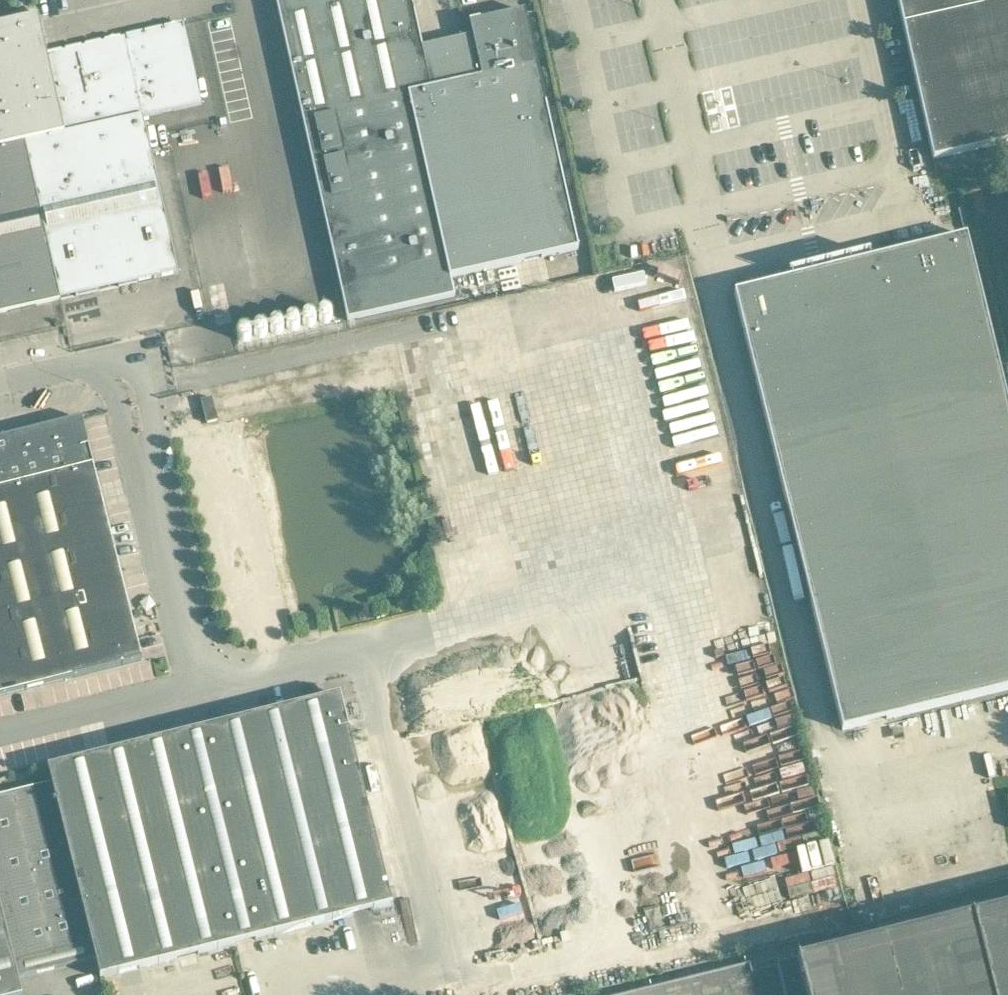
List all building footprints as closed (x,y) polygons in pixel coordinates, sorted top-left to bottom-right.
[(524,12),(469,24),(472,37),(422,48),(412,0),(276,0),(343,302),(347,321),(453,297),(449,278),(577,250),(524,12)] [(933,160),(1007,143),(1007,0),(897,0),(933,160)] [(144,117),(202,104),(185,25),(47,56),(38,17),(37,12),(18,16),(19,21),(0,25),(0,313),(179,274),(144,117)] [(971,256),(966,236),(960,238),(961,244),(871,266),(869,260),(792,280),(793,286),(742,298),(741,292),(734,294),(842,731),(1007,690),(1007,406),(971,256)] [(81,419),(11,437),(0,440),(0,696),(141,661),(122,584),(81,419)] [(18,979),(95,959),(100,979),(392,906),(340,696),(48,769),(52,784),(0,796),(0,994),(22,994),(18,979)] [(751,975),(749,966),(657,989),(632,994),(1007,994),(1007,911),(751,975)] [(332,938),(336,953),(360,948),(356,932),(332,938)]
